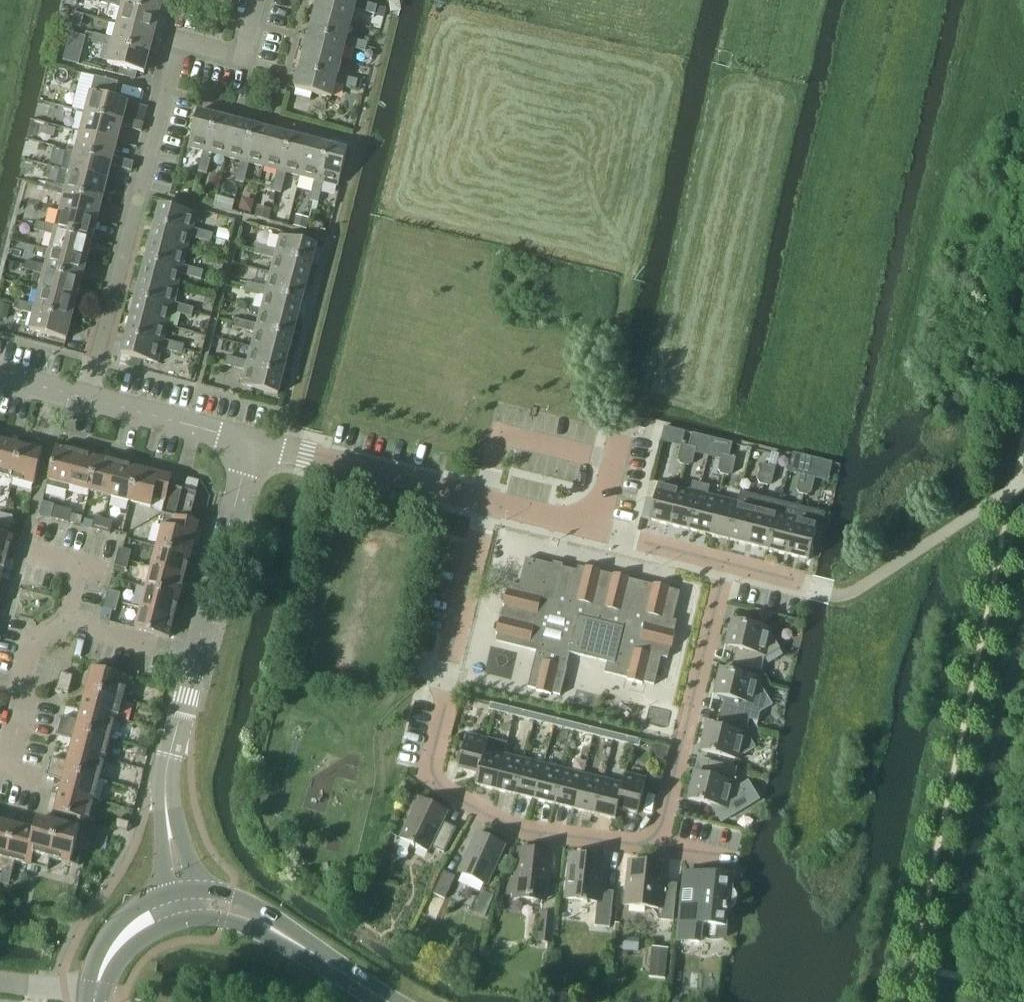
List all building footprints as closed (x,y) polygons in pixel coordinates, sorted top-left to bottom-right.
[(112,6),(122,8),(123,4),(160,14),(163,0),(114,0),(112,6)] [(315,13),(351,23),(355,9),(375,15),(377,6),(357,1),(356,5),(336,0),(318,0),(315,13)] [(401,9),(403,0),(378,0),(377,3),(401,9)] [(123,4),(122,8),(118,24),(155,33),(160,14),(123,4)] [(315,13),(310,33),(346,42),(347,38),(351,23),(315,13)] [(75,15),(72,26),(83,29),(86,18),(75,15)] [(104,37),(102,45),(112,48),(113,44),(150,53),(155,33),(118,24),(114,39),(104,37)] [(310,33),(305,52),(341,61),(345,47),(365,52),(367,43),(347,38),(346,42),(310,33)] [(92,43),(102,45),(104,37),(94,34),(92,43)] [(144,73),(150,53),(113,44),(112,48),(108,64),(144,73)] [(63,60),(73,63),(76,50),(66,47),(63,60)] [(305,52),(300,70),(336,80),(338,75),(341,61),(305,52)] [(335,84),(356,89),(358,81),(338,75),(336,80),(300,70),(295,89),(332,99),(335,84)] [(91,93),(86,113),(122,123),(124,118),(128,102),(91,93)] [(206,174),(212,154),(207,153),(217,116),(198,111),(188,148),(203,152),(198,172),(206,174)] [(81,133),(117,142),(121,127),(131,129),(142,132),(144,123),(134,121),(124,118),(122,123),(86,113),(80,133),(81,133)] [(207,153),(212,154),(226,158),(235,121),(217,116),(207,153)] [(244,184),(249,163),(244,162),(254,126),(236,121),(226,158),(240,161),(235,181),(244,184)] [(244,162),(249,163),(263,167),(273,131),(254,126),(244,162)] [(281,193),(286,173),(282,172),(291,135),(273,131),(263,167),(277,171),(272,191),(281,193)] [(81,133),(77,148),(75,152),(76,152),(112,162),(113,157),(117,142),(81,133)] [(282,172),(286,173),(300,177),(310,141),(291,136),(282,172)] [(310,141),(300,177),(314,181),(309,201),(318,203),(323,183),(319,182),(328,145),(310,141)] [(319,182),(323,183),(338,187),(348,150),(328,145),(319,182)] [(65,192),(102,201),(111,166),(121,169),(131,171),(134,163),(113,157),(112,162),(76,152),(66,188),(56,185),(54,194),(64,196),(65,192)] [(44,191),(54,194),(56,185),(46,182),(44,191)] [(219,189),(216,204),(225,207),(229,192),(227,191),(221,190),(219,189)] [(64,196),(60,212),(97,221),(102,201),(65,192),(64,196)] [(239,210),(240,211),(251,213),(254,201),(248,200),(242,203),(240,205),(239,210)] [(160,205),(155,224),(191,233),(193,229),(196,214),(160,205)] [(256,205),(254,217),(261,219),(269,221),(272,209),(264,207),(256,205)] [(46,225),(44,233),(54,236),(55,231),(92,241),(97,221),(60,212),(56,227),(46,225)] [(296,215),(293,227),(306,231),(309,219),(296,215)] [(34,231),(44,233),(46,225),(36,222),(34,231)] [(155,224),(150,242),(187,252),(190,238),(202,241),(205,232),(193,229),(191,233),(155,224)] [(54,236),(50,251),(87,261),(92,241),(55,231),(54,236)] [(205,232),(202,241),(210,243),(213,234),(205,232)] [(264,248),(262,256),(274,259),(275,255),(312,265),(317,245),(280,236),(276,251),(264,248)] [(150,242),(145,261),(182,270),(183,266),(187,252),(150,242)] [(254,254),(262,256),(264,248),(256,245),(254,254)] [(36,264),(34,273),(44,275),(45,271),(81,280),(87,261),(50,251),(46,267),(36,264)] [(275,255),(274,259),(270,274),(307,283),(312,265),(275,255)] [(23,270),(34,273),(36,264),(26,261),(23,270)] [(145,261),(140,279),(177,289),(181,275),(193,278),(195,269),(183,266),(182,270),(145,261)] [(195,269),(193,278),(201,280),(203,271),(195,269)] [(44,275),(40,291),(76,300),(81,280),(45,271),(44,275)] [(255,285),(252,293),(264,296),(265,292),(302,302),(307,283),(270,274),(266,288),(255,285)] [(140,279),(135,298),(172,308),(173,303),(177,289),(140,279)] [(244,291),(252,293),(255,285),(246,283),(244,291)] [(26,304),(23,312),(33,315),(34,311),(71,320),(76,300),(40,291),(36,306),(26,304)] [(225,291),(223,300),(236,303),(239,293),(225,291)] [(264,296),(261,311),(297,320),(302,302),(265,292),(264,296)] [(135,298),(131,317),(167,326),(171,312),(183,315),(185,306),(173,303),(172,308),(135,298)] [(13,310),(23,312),(26,304),(15,301),(13,310)] [(0,304),(0,318),(6,320),(10,306),(0,304)] [(185,306),(183,315),(191,317),(193,309),(185,306)] [(66,340),(71,320),(34,311),(33,315),(29,331),(66,340)] [(245,322),(243,331),(255,334),(256,330),(292,339),(297,320),(261,311),(257,325),(245,322)] [(131,317),(126,335),(163,345),(164,341),(167,326),(131,317)] [(234,328),(243,331),(245,322),(237,320),(234,328)] [(256,330),(255,334),(251,348),(288,357),(292,339),(256,330)] [(161,349),(173,352),(175,344),(164,341),(163,345),(126,335),(121,355),(157,364),(161,349)] [(175,344),(173,352),(182,354),(184,346),(175,344)] [(235,359),(233,368),(245,371),(246,366),(283,376),(288,357),(251,348),(247,362),(235,359)] [(225,366),(233,368),(235,359),(227,357),(225,366)] [(278,395),(283,376),(246,366),(245,371),(241,386),(278,395)] [(0,445),(0,477),(13,480),(21,446),(1,441),(0,445)] [(680,465),(684,466),(689,447),(682,445),(678,460),(680,465)] [(21,446),(13,480),(34,486),(43,452),(21,446)] [(48,481),(68,487),(77,453),(56,447),(48,481)] [(689,447),(684,466),(688,467),(692,464),(696,449),(689,447)] [(68,487),(89,492),(98,458),(77,453),(68,487)] [(720,475),(724,475),(729,457),(722,455),(718,470),(720,475)] [(729,457),(724,475),(728,476),(732,474),(736,458),(729,457)] [(89,492),(110,497),(118,463),(98,458),(89,492)] [(812,459),(808,476),(815,478),(819,461),(812,459)] [(110,497),(130,503),(139,469),(118,463),(110,497)] [(760,484),(764,485),(768,467),(761,465),(757,480),(760,484)] [(768,467),(764,485),(767,486),(772,484),(775,468),(768,467)] [(139,469),(130,503),(151,508),(154,500),(164,502),(161,515),(164,515),(173,518),(173,517),(189,521),(190,521),(197,494),(170,487),(172,477),(139,469)] [(799,494),(803,495),(808,476),(801,475),(797,490),(799,494)] [(808,476),(803,495),(807,496),(811,494),(815,478),(808,476)] [(649,521),(669,526),(679,489),(658,484),(649,521)] [(679,489),(669,526),(689,531),(698,494),(679,489)] [(738,503),(729,541),(748,546),(761,498),(741,493),(738,503)] [(698,494),(689,531),(709,536),(718,499),(698,494)] [(761,498),(748,546),(768,551),(780,503),(761,498)] [(718,499),(709,536),(729,541),(738,503),(718,499)] [(780,503),(768,551),(788,556),(800,508),(780,503)] [(50,519),(60,521),(63,509),(54,507),(50,519)] [(800,508),(788,556),(809,561),(817,528),(822,530),(825,514),(800,508)] [(63,509),(60,521),(69,524),(72,511),(63,509)] [(3,515),(0,527),(9,530),(12,517),(3,515)] [(156,547),(190,556),(199,523),(190,521),(189,521),(173,517),(173,518),(164,515),(162,526),(156,547)] [(95,517),(92,529),(91,530),(100,532),(104,520),(95,517)] [(104,520),(100,532),(110,534),(113,522),(104,520)] [(7,558),(12,537),(0,533),(0,556),(7,558)] [(156,547),(151,568),(185,577),(190,556),(156,547)] [(119,548),(117,557),(129,561),(131,552),(119,548)] [(126,570),(129,561),(117,557),(114,567),(126,570)] [(496,642),(536,652),(527,688),(536,690),(536,692),(551,696),(551,694),(560,696),(567,668),(566,668),(570,654),(607,663),(604,674),(627,679),(627,681),(642,685),(643,683),(654,686),(661,658),(667,659),(670,648),(671,649),(675,633),(674,633),(676,622),(673,621),(680,593),(669,590),(669,588),(653,584),(653,586),(642,583),(640,592),(633,590),(635,582),(628,580),(629,578),(613,575),(613,576),(600,573),(601,571),(585,568),(585,569),(578,567),(576,572),(526,559),(519,586),(510,584),(508,591),(507,591),(503,606),(504,607),(501,620),(500,619),(496,635),(497,635),(496,642)] [(151,568),(146,589),(180,597),(185,577),(151,568)] [(146,589),(140,609),(174,618),(180,597),(146,589)] [(108,591),(106,600),(118,603),(120,594),(108,591)] [(116,612),(118,603),(106,600),(103,609),(116,612)] [(174,618),(140,609),(135,630),(169,639),(174,618)] [(764,659),(780,650),(770,634),(771,631),(768,630),(763,622),(754,627),(733,622),(726,647),(736,649),(732,665),(761,672),(764,659)] [(92,668),(86,689),(126,700),(132,679),(92,668)] [(724,698),(720,713),(749,720),(752,708),(768,699),(758,683),(759,680),(720,670),(714,696),(724,698)] [(60,673),(58,683),(70,687),(73,676),(60,673)] [(68,694),(70,687),(58,683),(56,691),(68,694)] [(86,689),(81,710),(115,719),(115,720),(121,721),(126,700),(86,689)] [(489,710),(500,713),(502,706),(490,703),(489,710)] [(500,713),(514,716),(515,709),(502,706),(500,713)] [(62,717),(60,726),(110,739),(110,738),(110,735),(115,720),(115,719),(81,710),(78,721),(62,717)] [(515,710),(514,716),(533,721),(535,714),(515,710)] [(746,732),(749,720),(720,713),(717,728),(707,726),(701,751),(739,761),(740,758),(756,748),(746,732)] [(533,721),(553,726),(555,719),(535,714),(533,721)] [(555,719),(553,726),(573,731),(575,724),(555,719)] [(575,724),(573,731),(593,736),(595,729),(575,724)] [(74,739),(70,751),(104,760),(109,741),(110,739),(60,726),(57,735),(74,739)] [(595,729),(593,736),(612,741),(614,734),(595,729)] [(614,734),(612,741),(639,747),(640,741),(614,734)] [(458,770),(478,775),(484,751),(485,751),(488,740),(467,735),(458,770)] [(51,758),(49,767),(99,780),(104,760),(70,751),(68,762),(51,758)] [(478,775),(475,785),(496,790),(504,755),(485,751),(484,751),(478,775)] [(504,755),(496,790),(516,795),(524,760),(504,755)] [(524,760),(516,795),(535,800),(544,765),(524,760)] [(689,800),(710,805),(716,814),(724,809),(727,809),(728,806),(744,797),(734,781),(737,769),(708,762),(705,777),(695,775),(689,800)] [(544,765),(535,800),(555,805),(564,770),(544,765)] [(63,781),(60,792),(94,801),(99,780),(49,767),(46,777),(63,781)] [(564,770),(555,805),(575,810),(583,775),(564,770)] [(617,809),(618,810),(638,815),(646,780),(625,774),(622,785),(623,785),(617,809)] [(583,775),(575,810),(595,815),(603,780),(583,775)] [(646,790),(658,793),(662,779),(650,776),(646,790)] [(603,780),(595,815),(615,820),(618,810),(617,809),(623,785),(622,785),(603,780)] [(88,822),(94,801),(60,792),(54,813),(88,822)] [(443,822),(447,813),(419,799),(400,839),(411,844),(411,845),(414,847),(415,846),(428,853),(431,847),(444,853),(456,829),(443,822)] [(35,831),(26,865),(48,870),(50,860),(78,867),(82,851),(87,852),(93,829),(77,825),(76,830),(37,820),(34,831),(35,831)] [(127,832),(129,823),(117,820),(115,829),(127,832)] [(2,871),(14,825),(0,822),(0,871),(2,871)] [(14,825),(2,871),(12,874),(14,862),(26,865),(35,831),(34,831),(14,825)] [(486,885),(504,846),(477,834),(459,872),(486,885)] [(546,899),(551,853),(519,850),(516,881),(510,880),(508,894),(527,896),(527,900),(533,901),(533,897),(546,899)] [(610,928),(613,892),(600,891),(603,859),(571,855),(566,899),(584,901),(584,903),(587,904),(587,902),(597,903),(594,926),(610,928)] [(673,922),(677,889),(662,888),(664,875),(654,874),(655,865),(630,862),(625,906),(659,909),(658,920),(673,922)] [(443,872),(433,894),(445,900),(455,877),(443,872)] [(681,909),(678,941),(699,943),(700,937),(703,939),(706,940),(710,941),(714,941),(717,941),(721,940),(724,939),(725,927),(727,913),(727,910),(731,909),(734,906),(736,902),(736,898),(734,895),(731,892),(732,883),(734,883),(735,876),(715,873),(715,876),(701,874),(699,888),(699,889),(699,890),(699,891),(700,891),(700,892),(693,898),(692,910),(681,909)] [(551,943),(555,915),(541,914),(538,941),(551,943)] [(652,948),(649,978),(665,980),(668,949),(652,948)]
